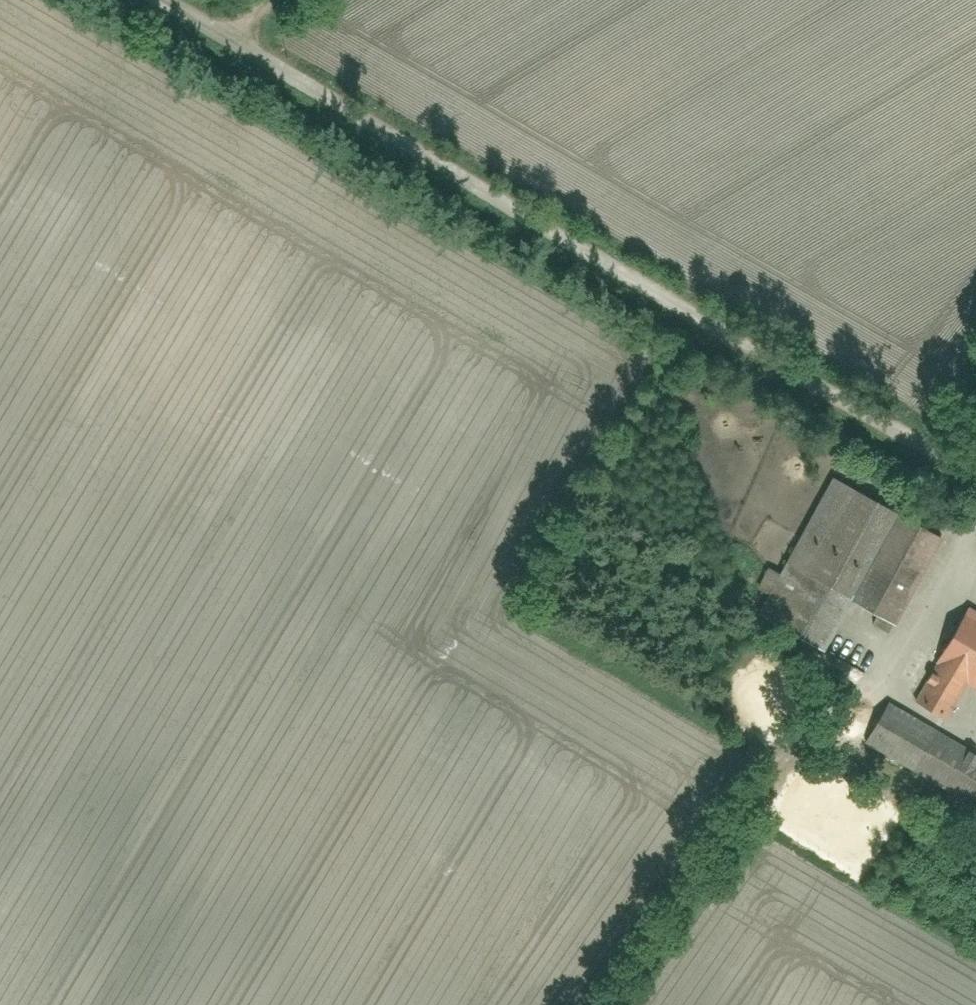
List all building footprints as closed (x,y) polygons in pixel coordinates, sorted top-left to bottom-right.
[(794,560),(857,594),(900,513),(837,479),(794,560)] [(855,604),(897,626),(944,536),(903,514),(855,604)] [(773,591),(783,571),(773,565),(763,586),(773,591)] [(975,691),(975,613),(969,610),(936,670),(975,691)] [(975,807),(975,756),(894,713),(873,752),(975,807)]
